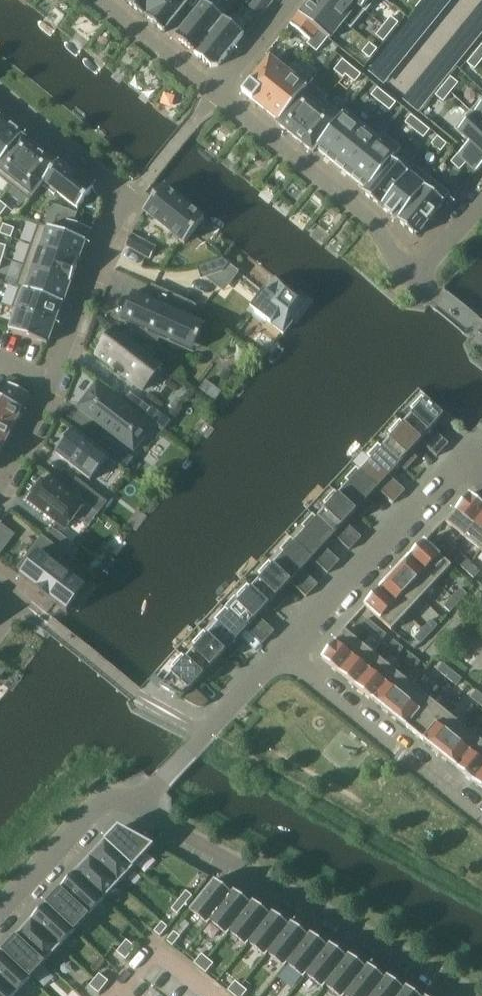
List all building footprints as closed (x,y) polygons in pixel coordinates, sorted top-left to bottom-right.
[(126,1),(146,17),(160,0),(127,0),(126,1)] [(146,17),(165,33),(192,0),(160,0),(146,17)] [(174,37),(195,54),(224,18),(225,19),(228,15),(226,13),(210,0),(205,0),(174,37)] [(250,8),(261,17),(274,0),(256,0),(250,8)] [(299,14),(318,30),(328,38),(330,40),(344,23),(345,22),(317,0),(310,0),(299,14)] [(345,22),(344,23),(351,29),(366,12),(366,11),(352,0),(317,0),(345,22)] [(366,11),(366,12),(366,13),(377,0),(352,0),(366,11)] [(407,3),(415,10),(423,0),(422,0),(410,0),(407,3)] [(391,17),(384,26),(392,33),(399,23),(391,17)] [(224,18),(195,54),(212,67),(218,67),(245,34),(225,19),(224,18)] [(384,26),(376,35),(384,42),(392,33),(384,26)] [(318,30),(313,37),(323,45),(328,38),(318,30)] [(313,37),(307,44),(317,52),(323,45),(313,37)] [(370,43),(363,52),(370,59),(378,49),(370,43)] [(467,63),(475,70),(481,61),(481,60),(475,54),(467,63)] [(271,57),(243,92),(261,107),(289,72),(288,72),(271,57)] [(343,60),(334,70),(344,78),(346,75),(352,67),(343,60)] [(289,72),(261,107),(278,121),(279,121),(310,83),(311,83),(314,80),(294,64),(288,72),(289,72)] [(352,67),(346,75),(355,83),(362,75),(352,67)] [(451,77),(444,86),(451,93),(459,83),(451,77)] [(278,121),(277,123),(295,138),(325,101),(326,102),(329,98),(311,83),(310,83),(279,121),(278,121)] [(444,86),(436,96),(444,102),(451,93),(444,86)] [(378,88),(372,96),(381,103),(387,95),(378,88)] [(387,95),(381,103),(390,111),(397,103),(387,95)] [(472,111),(481,120),(481,99),(472,111)] [(325,101),(295,138),(314,153),(317,149),(316,149),(343,116),(342,115),(326,102),(325,101)] [(343,116),(316,149),(317,149),(333,162),(364,124),(347,110),(342,115),(343,116)] [(455,129),(470,143),(464,149),(458,155),(477,172),(481,166),(481,120),(472,111),(455,129)] [(412,115),(405,123),(415,130),(421,123),(412,115)] [(22,136),(25,134),(6,119),(0,127),(0,164),(22,136)] [(421,123),(415,130),(424,138),(430,130),(421,123)] [(364,124),(333,162),(350,176),(381,138),(380,137),(364,124)] [(381,138),(350,176),(366,189),(367,190),(395,155),(396,156),(402,148),(383,133),(380,137),(381,138)] [(40,150),(22,136),(0,164),(0,177),(12,186),(40,150)] [(438,137),(432,144),(441,152),(448,144),(438,137)] [(57,164),(40,150),(12,186),(30,201),(42,185),(58,164),(57,164)] [(366,189),(363,193),(381,207),(412,169),(411,169),(396,156),(395,155),(367,190),(366,189)] [(458,155),(451,162),(460,170),(467,163),(458,155)] [(59,161),(57,164),(58,164),(42,185),(55,195),(57,193),(78,209),(94,189),(59,161)] [(412,169),(381,207),(398,221),(432,179),(414,165),(411,169),(412,169)] [(432,179),(398,221),(417,236),(451,194),(432,179)] [(205,219),(165,186),(145,211),(185,244),(205,219)] [(57,218),(53,229),(63,232),(67,221),(57,218)] [(15,229),(4,224),(0,234),(11,238),(15,229)] [(63,232),(53,229),(39,224),(31,245),(79,262),(86,241),(63,232)] [(132,235),(126,245),(140,253),(146,242),(132,235)] [(71,283),(79,262),(31,245),(24,266),(71,283)] [(222,259),(195,268),(199,280),(223,272),(229,265),(222,259)] [(71,283),(24,266),(16,287),(20,288),(20,287),(63,303),(64,304),(71,283)] [(276,277),(253,306),(285,331),(308,302),(276,277)] [(20,287),(20,288),(12,309),(17,310),(17,309),(56,323),(63,303),(20,287)] [(193,303),(160,288),(154,301),(135,293),(123,320),(135,325),(133,331),(158,342),(160,337),(180,345),(192,318),(187,316),(193,303)] [(17,310),(10,331),(48,344),(56,323),(17,309),(17,310)] [(162,365),(118,331),(98,356),(143,390),(162,365)] [(30,394),(9,383),(2,398),(0,397),(0,424),(12,430),(30,394)] [(154,427),(97,383),(77,408),(134,452),(154,427)] [(130,392),(123,401),(145,418),(152,409),(130,392)] [(438,457),(449,444),(433,429),(444,417),(423,396),(411,409),(415,413),(405,424),(404,425),(422,441),(421,442),(438,457)] [(394,436),(383,447),(382,448),(400,464),(400,465),(406,471),(418,458),(411,452),(421,442),(422,441),(404,425),(405,424),(401,420),(389,432),(394,436)] [(0,424),(0,449),(2,450),(12,430),(0,424)] [(91,481),(110,456),(109,456),(75,430),(75,429),(74,429),(55,453),(56,454),(90,480),(91,481)] [(101,448),(120,463),(128,453),(108,438),(101,448)] [(378,488),(394,503),(406,491),(390,476),(400,465),(400,464),(382,448),(383,447),(379,443),(367,455),(372,460),(361,471),(361,472),(378,488)] [(361,472),(361,471),(357,467),(346,479),(350,483),(340,494),(339,495),(357,511),(356,512),(362,518),(374,505),(368,499),(378,488),(361,472)] [(42,481),(29,499),(67,529),(86,503),(50,476),(44,483),(42,481)] [(77,479),(68,490),(88,505),(96,494),(77,479)] [(339,495),(340,494),(335,490),(324,502),(328,506),(318,518),(317,518),(335,535),(334,535),(350,550),(362,538),(346,523),(356,512),(357,511),(339,495)] [(481,514),(481,504),(470,494),(447,523),(464,536),(481,514)] [(317,518),(318,518),(313,514),(302,526),(306,530),(296,541),(295,542),(313,558),(312,559),(329,574),(340,561),(324,546),(334,535),(335,535),(317,518)] [(464,536),(481,550),(481,549),(481,514),(464,536)] [(0,524),(0,543),(6,547),(16,535),(1,523),(0,524)] [(59,548),(67,539),(52,527),(45,537),(59,548)] [(35,558),(20,577),(68,613),(70,610),(73,612),(91,589),(75,577),(74,579),(58,567),(68,555),(59,548),(45,537),(43,535),(41,537),(42,537),(29,553),(35,558)] [(295,542),(296,541),(292,537),(280,549),(285,553),(274,565),(273,565),(291,582),(307,597),(319,584),(302,570),(312,559),(313,558),(295,542)] [(440,546),(449,555),(455,549),(446,540),(440,546)] [(425,541),(410,557),(437,582),(452,566),(425,541)] [(456,561),(465,570),(471,563),(462,555),(456,561)] [(395,573),(422,598),(437,582),(410,557),(395,573)] [(263,577),(252,588),(252,589),(269,605),(269,606),(275,612),(287,599),(281,593),(291,582),(273,565),(274,565),(270,561),(258,573),(263,577)] [(465,570),(474,578),(480,572),(471,563),(465,570)] [(395,573),(380,589),(407,614),(422,598),(395,573)] [(248,628),(247,629),(263,644),(275,631),(259,616),(269,606),(269,605),(252,589),(252,588),(248,584),(237,596),(241,600),(231,611),(230,612),(248,628)] [(459,603),(468,594),(461,588),(453,597),(459,603)] [(407,614),(380,589),(365,606),(392,630),(407,614)] [(451,612),(459,603),(453,597),(444,606),(451,612)] [(244,646),(237,640),(247,629),(248,628),(230,612),(231,611),(226,607),(215,620),(219,624),(209,635),(208,635),(226,652),(225,652),(232,658),(244,646)] [(372,633),(377,626),(368,619),(362,625),(372,633)] [(430,635),(438,626),(432,620),(423,629),(430,635)] [(387,634),(377,626),(372,633),(382,641),(387,634)] [(421,644),(430,635),(423,629),(415,638),(421,644)] [(322,658),(339,672),(362,644),(345,630),(322,658)] [(215,663),(225,652),(226,652),(208,635),(209,635),(204,631),(193,643),(197,647),(187,658),(186,659),(204,675),(203,676),(210,682),(222,669),(215,663)] [(404,648),(394,640),(389,647),(399,655),(404,648)] [(357,686),(380,658),(364,644),(341,672),(357,686)] [(421,661),(411,653),(405,660),(416,668),(421,661)] [(176,671),(161,687),(197,707),(198,707),(200,708),(202,707),(204,707),(205,706),(210,702),(194,686),(203,676),(204,675),(186,659),(187,658),(183,654),(171,666),(176,671)] [(374,700),(397,671),(380,658),(357,686),(374,700)] [(453,671),(443,663),(438,670),(447,678),(453,671)] [(391,713),(414,685),(397,671),(374,700),(391,713)] [(462,679),(453,671),(447,678),(457,685),(462,679)] [(408,727),(431,698),(414,685),(391,713),(408,727)] [(477,690),(471,697),(481,705),(481,703),(481,694),(477,690)] [(424,740),(448,712),(431,698),(408,727),(424,740)] [(441,754),(464,726),(448,712),(424,740),(441,754)] [(458,768),(481,739),(464,726),(441,754),(458,768)] [(481,772),(481,740),(481,739),(458,768),(475,781),(481,772)] [(154,846),(124,829),(119,826),(115,831),(105,841),(134,868),(154,846)] [(134,868),(105,841),(91,857),(119,883),(134,868)] [(119,883),(91,857),(76,872),(105,899),(119,883)] [(90,915),(105,899),(76,872),(61,889),(90,915)] [(190,910),(208,924),(235,891),(234,890),(232,893),(215,880),(190,910)] [(90,915),(61,889),(46,904),(75,931),(90,915)] [(179,900),(185,905),(193,896),(186,891),(179,900)] [(211,922),(227,935),(241,918),(254,901),(251,904),(235,891),(208,924),(209,925),(211,922)] [(185,905),(179,900),(172,909),(178,914),(185,905)] [(246,945),(274,912),(273,912),(270,914),(254,901),(241,918),(227,935),(228,935),(230,933),(246,945)] [(32,920),(60,947),(75,931),(46,904),(32,920)] [(290,925),(274,912),(246,945),(247,946),(249,943),(266,956),(293,923),(292,922),(290,925)] [(60,947),(32,920),(17,936),(46,963),(60,947)] [(162,922),(155,931),(161,936),(168,927),(162,922)] [(269,954),(285,967),(312,933),(311,933),(309,936),(293,923),(266,956),(266,957),(269,954)] [(174,931),(167,941),(173,946),(181,936),(174,931)] [(288,964),(304,977),(331,944),(330,943),(328,946),(312,933),(285,967),(288,964)] [(17,936),(2,952),(31,978),(46,963),(17,936)] [(127,940),(122,945),(131,953),(136,947),(127,940)] [(347,957),(331,944),(304,977),(305,978),(307,975),(323,988),(338,970),(350,955),(349,954),(347,957)] [(122,945),(117,952),(126,959),(131,953),(122,945)] [(16,994),(31,978),(2,952),(0,954),(0,979),(16,994)] [(208,959),(202,954),(194,963),(201,968),(208,959)] [(339,995),(344,995),(369,965),(366,968),(350,955),(338,970),(323,988),(324,989),(326,986),(339,995)] [(208,959),(201,968),(206,973),(214,964),(208,959)] [(369,965),(344,995),(372,995),(378,988),(388,976),(388,975),(385,978),(369,965)] [(95,979),(104,987),(109,981),(100,974),(95,979)] [(408,987),(407,986),(405,989),(388,976),(378,988),(372,995),(400,995),(408,987)] [(16,994),(0,979),(0,995),(15,995),(16,994)] [(104,987),(95,979),(90,985),(99,993),(104,987)] [(234,995),(242,986),(236,981),(228,990),(234,995)] [(234,995),(235,995),(243,995),(248,991),(242,986),(234,995)] [(408,987),(400,995),(419,995),(408,987)]
